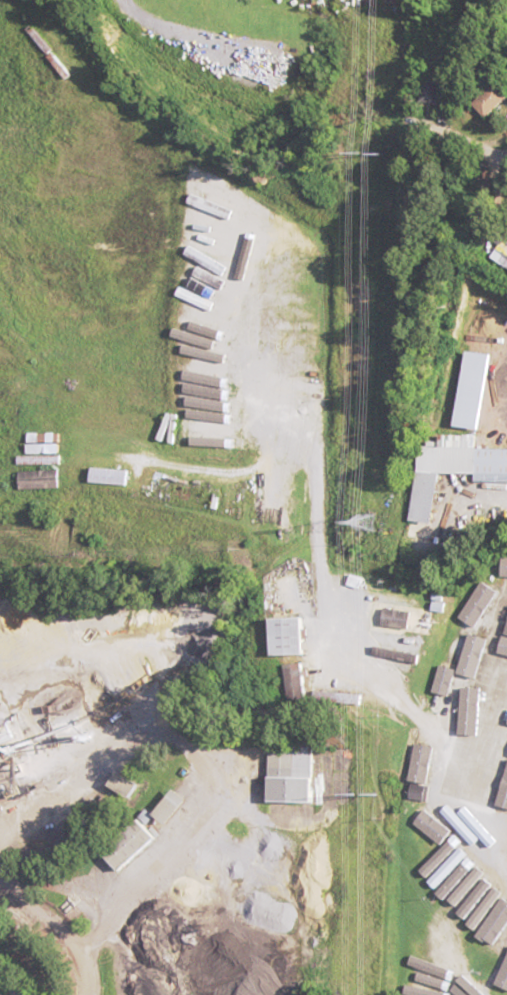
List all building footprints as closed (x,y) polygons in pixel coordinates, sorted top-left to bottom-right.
[(506,110),(506,85),(506,84),(485,107),(499,119),(506,110)] [(185,420),(211,441),(222,428),(195,407),(185,420)] [(440,523),(441,477),(506,479),(506,449),(473,448),(474,436),(439,435),(438,447),(418,447),(416,522),(440,523)] [(471,617),(490,624),(503,586),(484,579),(471,617)] [(318,804),(318,775),(315,775),(315,748),(270,748),(270,804),(318,804)] [(180,806),(167,801),(160,817),(173,823),(180,806)] [(107,849),(122,869),(161,840),(146,820),(107,849)]
